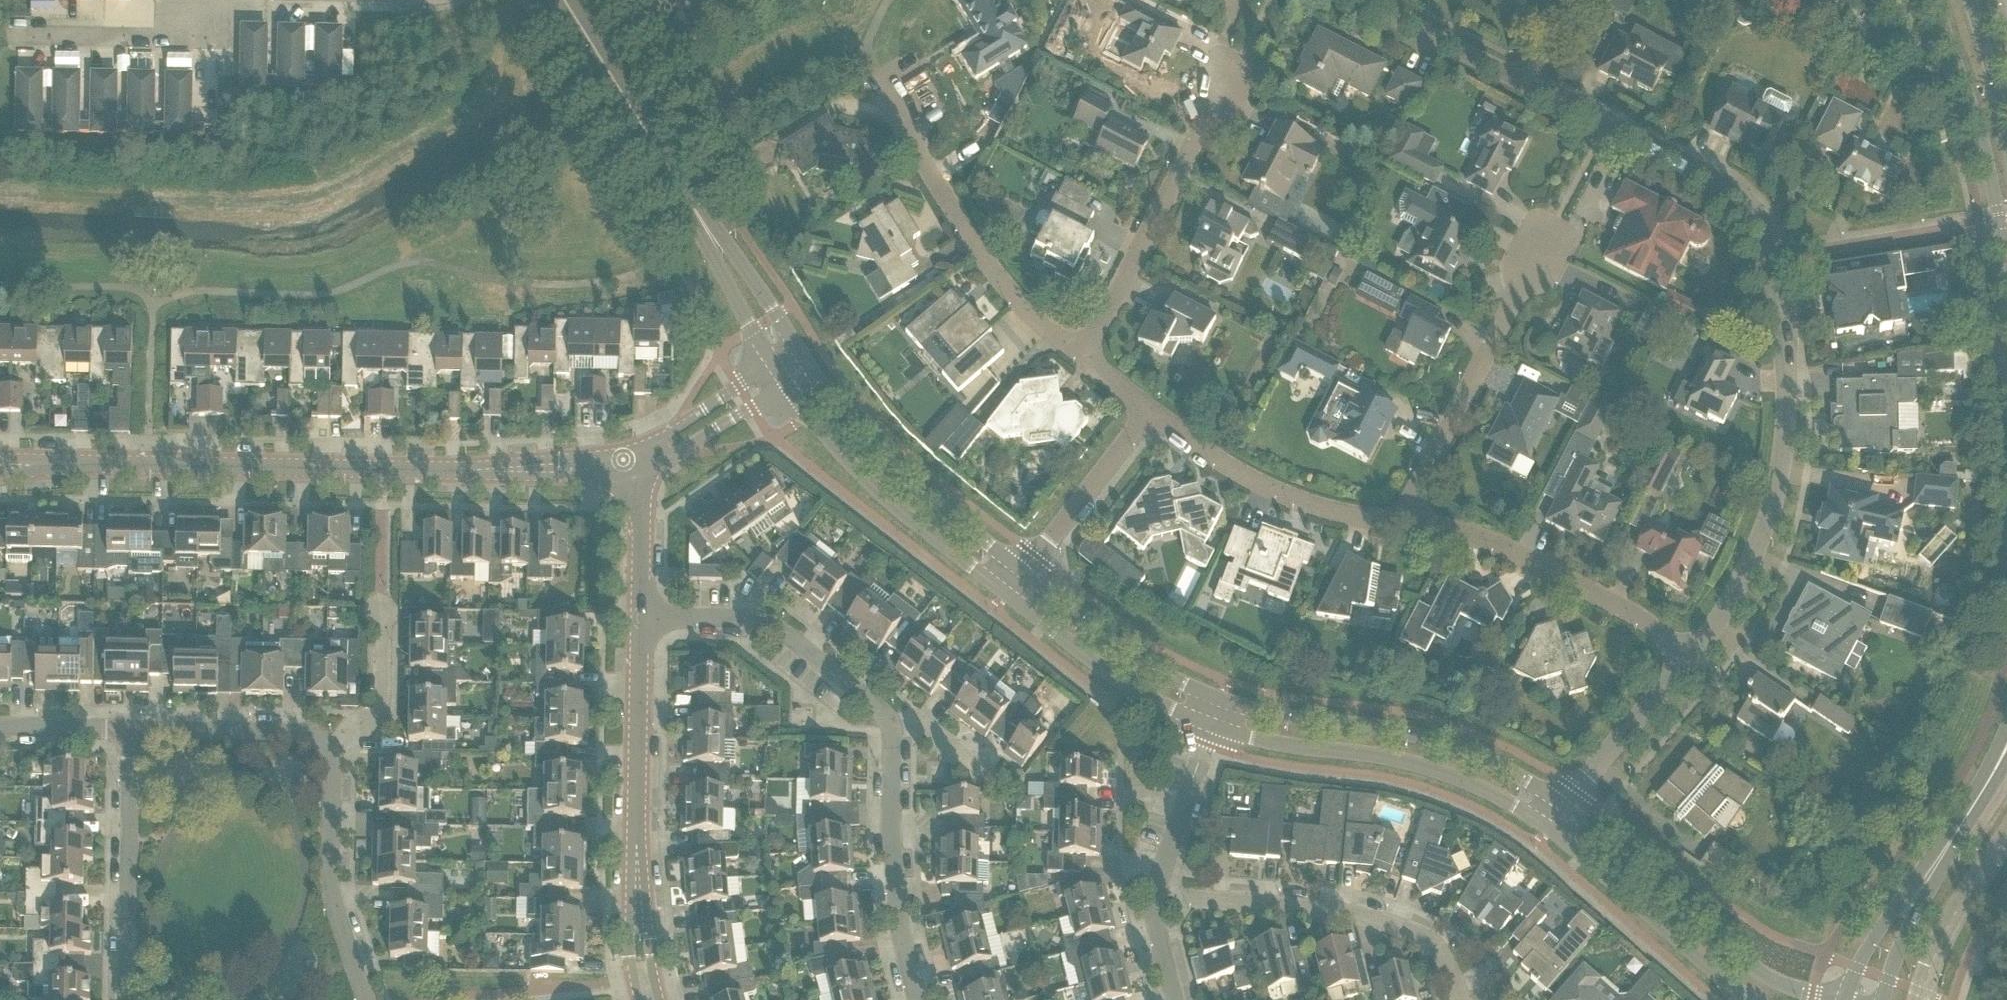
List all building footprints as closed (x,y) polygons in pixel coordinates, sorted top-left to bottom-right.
[(1028,46),(1000,0),(958,0),(957,1),(984,43),(962,56),(975,78),(1028,46)] [(1495,0),(1469,0),(1485,12),(1495,0)] [(1607,5),(1627,15),(1634,0),(1609,0),(1607,5)] [(1889,0),(1864,0),(1892,12),(1889,0)] [(1128,4),(1104,50),(1141,70),(1144,62),(1156,69),(1164,53),(1169,56),(1172,50),(1182,32),(1128,4)] [(241,86),(278,87),(278,77),(265,77),(266,27),(242,27),(241,86)] [(279,27),(278,77),(278,87),(315,88),(316,77),(303,77),(304,28),(279,27)] [(1652,93),(1663,72),(1672,77),(1673,76),(1672,76),(1683,54),(1652,38),(1653,36),(1635,27),(1629,39),(1617,33),(1598,71),(1623,84),(1626,80),(1652,93)] [(316,74),(316,77),(315,88),(354,88),(354,79),(340,78),(341,29),(317,28),(316,63),(316,74)] [(1346,46),(1346,45),(1319,31),(1307,54),(1310,56),(1307,63),(1305,62),(1296,80),(1329,97),(1331,93),(1334,94),(1337,94),(1340,94),(1343,92),(1345,90),(1347,87),(1368,97),(1384,65),(1357,51),(1357,52),(1346,46)] [(307,62),(306,74),(316,74),(316,63),(307,62)] [(994,85),(1010,111),(1027,78),(1021,68),(994,85)] [(16,132),(54,132),(54,123),(41,122),(42,73),(17,72),(16,132)] [(1409,110),(1422,84),(1399,72),(1385,98),(1409,110)] [(55,73),(54,123),(54,132),(91,133),(91,123),(78,123),(79,74),(55,73)] [(92,74),(91,123),(91,133),(128,134),(128,124),(115,124),(116,74),(92,74)] [(129,74),(128,124),(128,134),(165,134),(166,125),(153,124),(154,75),(129,74)] [(167,75),(166,125),(165,134),(204,135),(204,125),(190,125),(191,76),(167,75)] [(1767,95),(1764,101),(1734,86),(1711,130),(1729,139),(1731,135),(1767,153),(1786,117),(1789,116),(1793,108),(1792,104),(1771,93),(1767,95)] [(1111,108),(1093,99),(1086,96),(1073,121),(1103,137),(1093,157),(1109,165),(1112,158),(1133,169),(1147,142),(1105,120),(1111,108)] [(1854,132),(1862,115),(1834,101),(1813,142),(1840,156),(1842,153),(1847,156),(1837,175),(1854,184),(1853,185),(1866,192),(1867,190),(1883,199),(1900,167),(1856,144),(1860,135),(1854,132)] [(853,135),(835,131),(827,118),(782,146),(802,180),(815,170),(837,176),(847,193),(880,172),(871,158),(874,145),(852,140),(853,135)] [(1511,171),(1528,139),(1493,121),(1476,153),(1478,154),(1464,180),(1491,194),(1505,168),(1511,171)] [(1257,155),(1244,181),(1255,187),(1247,204),(1275,219),(1284,202),(1282,201),(1297,173),(1311,180),(1324,153),(1313,148),(1315,144),(1299,136),(1278,125),(1261,158),(1257,155)] [(1441,168),(1412,153),(1422,136),(1406,128),(1389,161),(1434,184),(1441,168)] [(576,148),(585,143),(580,134),(571,139),(576,148)] [(1940,163),(1951,161),(1950,150),(1939,152),(1940,163)] [(1699,224),(1700,222),(1625,183),(1612,209),(1626,217),(1604,259),(1665,290),(1689,244),(1695,247),(1697,247),(1699,247),(1701,246),(1703,245),(1705,244),(1706,243),(1707,241),(1708,239),(1709,237),(1709,235),(1709,233),(1708,231),(1707,230),(1706,228),(1705,227),(1699,224)] [(1404,191),(1398,204),(1399,220),(1413,227),(1422,232),(1408,256),(1405,264),(1433,279),(1433,277),(1451,286),(1463,264),(1453,259),(1464,237),(1462,236),(1450,229),(1456,218),(1438,208),(1425,202),(1404,191)] [(1094,214),(1085,209),(1056,194),(1046,213),(1044,212),(1040,214),(1036,222),(1037,226),(1044,230),(1035,247),(1048,254),(1043,264),(1056,271),(1054,275),(1074,285),(1084,265),(1078,262),(1084,250),(1086,251),(1094,237),(1084,232),(1094,214)] [(905,243),(920,234),(899,200),(884,209),(883,207),(871,214),(872,217),(858,225),(863,232),(856,259),(873,263),(886,284),(918,264),(905,243)] [(1249,223),(1210,203),(1198,226),(1202,228),(1190,250),(1200,255),(1206,278),(1219,284),(1232,280),(1247,249),(1238,244),(1243,235),(1249,238),(1258,236),(1255,226),(1249,223)] [(1308,263),(1318,243),(1278,221),(1267,241),(1308,263)] [(1853,279),(1828,283),(1830,296),(1837,301),(1832,308),(1836,338),(1862,334),(1862,335),(1863,334),(1863,331),(1868,323),(1871,323),(1879,329),(1880,331),(1891,329),(1883,276),(1901,273),(1902,274),(1931,270),(1928,250),(1850,263),(1853,279)] [(1366,274),(1354,297),(1393,317),(1395,313),(1400,315),(1399,317),(1413,324),(1396,356),(1413,365),(1415,362),(1420,352),(1435,360),(1450,332),(1434,323),(1440,311),(1409,296),(1408,298),(1404,296),(1405,294),(1366,274)] [(936,305),(905,332),(921,350),(936,337),(957,361),(942,374),(957,392),(988,366),(1003,352),(988,335),(991,332),(983,323),(984,322),(980,317),(979,318),(969,306),(966,309),(951,292),(936,305)] [(1684,317),(1691,303),(1669,292),(1662,306),(1684,317)] [(634,307),(633,323),(634,343),(634,355),(658,356),(658,362),(674,362),(675,293),(658,296),(658,308),(634,307)] [(1622,314),(1600,302),(1582,293),(1556,345),(1600,368),(1613,344),(1608,342),(1622,314)] [(1203,343),(1215,318),(1173,296),(1161,320),(1152,316),(1138,343),(1161,355),(1168,343),(1191,342),(1193,339),(1203,343)] [(553,376),(555,322),(554,322),(554,330),(514,329),(514,347),(514,356),(513,383),(529,383),(530,365),(553,365),(553,376)] [(593,358),(594,322),(555,322),(553,376),(569,376),(569,358),(593,358)] [(634,343),(633,323),(594,322),(593,358),(618,359),(618,377),(633,377),(633,369),(634,369),(634,343)] [(11,328),(0,328),(0,364),(11,364),(11,328)] [(50,383),(51,329),(11,328),(11,364),(36,364),(35,382),(50,383)] [(51,329),(50,383),(65,383),(66,375),(89,375),(89,383),(90,383),(91,329),(51,329)] [(130,366),(131,330),(91,329),(90,383),(105,384),(105,365),(130,366)] [(210,368),(211,332),(171,331),(170,385),(186,385),(186,367),(210,368)] [(249,386),(250,333),(211,332),(210,368),(235,368),(235,386),(249,386)] [(289,387),(290,333),(250,333),(249,386),(265,387),(265,369),(289,369),(289,387)] [(343,334),(331,334),(290,333),(289,387),(304,387),(305,369),(330,370),(330,348),(342,348),(343,334)] [(382,371),(383,335),(343,334),(342,348),(342,388),(357,388),(358,370),(382,371)] [(421,390),(422,336),(383,335),(382,371),(407,371),(406,389),(421,390)] [(461,390),(462,336),(422,336),(421,390),(436,390),(437,372),(461,372),(460,390),(461,390)] [(502,373),(502,337),(462,336),(461,390),(476,391),(476,373),(502,373)] [(1292,342),(1283,358),(1301,367),(1330,382),(1331,380),(1338,366),(1293,343),(1292,342)] [(1734,362),(1716,353),(1704,347),(1685,386),(1694,390),(1685,409),(1706,420),(1708,417),(1723,424),(1739,392),(1723,384),(1734,362)] [(1953,352),(1951,352),(1951,348),(1924,353),(1925,357),(1923,357),(1923,374),(1953,373),(1953,352)] [(1963,352),(1953,352),(1953,373),(1963,373),(1964,373),(1963,352)] [(646,369),(634,369),(633,369),(633,377),(633,395),(645,395),(646,369)] [(1915,381),(1897,381),(1897,378),(1862,378),(1862,382),(1836,382),(1836,410),(1843,410),(1843,419),(1836,419),(1833,423),(1833,436),(1839,436),(1840,452),(1871,451),(1871,453),(1875,457),(1889,456),(1891,452),(1896,452),(1896,453),(1916,453),(1916,434),(1897,434),(1897,407),(1912,406),(1915,402),(1915,381)] [(1057,397),(1059,396),(1057,379),(1019,384),(1020,388),(1016,388),(987,426),(1003,438),(1054,432),(1056,443),(1065,451),(1088,422),(1087,414),(1075,405),(1058,407),(1057,397)] [(592,406),(593,380),(581,380),(581,406),(592,406)] [(605,407),(605,381),(593,380),(592,406),(605,407)] [(1370,461),(1395,411),(1336,381),(1327,398),(1337,403),(1326,426),(1321,424),(1312,427),(1309,433),(1311,441),(1318,445),(1327,442),(1328,439),(1370,461)] [(1487,460),(1487,459),(1511,470),(1519,455),(1523,457),(1540,423),(1548,420),(1560,398),(1526,381),(1506,419),(1501,416),(1489,440),(1494,442),(1486,460),(1487,460)] [(10,386),(0,386),(0,412),(10,412),(10,386)] [(22,412),(23,386),(10,386),(10,412),(22,412)] [(1585,410),(1592,397),(1571,386),(1570,388),(1569,388),(1564,397),(1565,397),(1561,406),(1581,416),(1584,409),(1585,410)] [(89,413),(90,387),(78,387),(77,413),(89,413)] [(553,414),(554,388),(541,387),(541,413),(553,414)] [(130,388),(129,388),(118,388),(118,414),(130,414),(130,388)] [(329,392),(329,418),(341,418),(342,388),(329,388),(329,392)] [(209,416),(210,390),(198,389),(198,415),(209,416)] [(222,416),(222,390),(210,390),(209,416),(222,416)] [(289,417),(289,391),(277,391),(277,417),(289,417)] [(501,418),(501,392),(489,391),(489,417),(501,418)] [(329,418),(329,392),(317,392),(317,418),(329,418)] [(381,419),(381,393),(370,393),(369,419),(381,419)] [(393,419),(394,393),(381,393),(381,419),(393,419)] [(555,411),(567,411),(567,394),(555,393),(555,411)] [(460,420),(461,394),(449,394),(448,420),(460,420)] [(1595,444),(1613,408),(1592,397),(1573,433),(1595,444)] [(942,448),(969,417),(957,406),(921,446),(934,457),(942,448)] [(958,462),(984,429),(969,417),(942,448),(958,462)] [(1670,448),(1666,456),(1677,462),(1681,453),(1670,448)] [(1585,494),(1599,467),(1579,456),(1546,522),(1563,530),(1566,523),(1603,542),(1622,504),(1601,492),(1597,500),(1585,494)] [(1666,456),(1655,476),(1668,482),(1678,462),(1677,462),(1666,456)] [(773,527),(791,514),(778,495),(769,481),(761,471),(752,478),(755,483),(747,489),(766,517),(773,527)] [(776,476),(769,481),(778,495),(785,489),(776,476)] [(1958,480),(1938,479),(1915,477),(1913,506),(1955,510),(1958,480)] [(1213,553),(1203,547),(1222,510),(1202,500),(1198,486),(1173,491),(1170,479),(1152,483),(1116,529),(1143,551),(1152,539),(1149,526),(1177,520),(1188,526),(1189,531),(1196,535),(1184,558),(1204,569),(1213,553)] [(748,529),(766,517),(747,489),(738,495),(735,490),(725,496),(748,529)] [(1877,500),(1851,494),(1832,490),(1827,512),(1823,511),(1817,515),(1815,525),(1818,531),(1823,532),(1818,555),(1863,565),(1869,540),(1896,546),(1903,512),(1876,506),(1877,500)] [(731,542),(748,529),(725,496),(717,503),(720,508),(711,514),(731,542)] [(32,551),(32,514),(7,514),(7,521),(6,557),(30,557),(30,550),(32,551)] [(56,551),(57,515),(32,514),(32,551),(56,551)] [(701,562),(731,542),(711,514),(703,520),(699,515),(690,521),(698,533),(689,539),(689,545),(701,562)] [(82,532),(83,515),(57,515),(56,551),(77,551),(76,570),(94,571),(95,532),(82,532)] [(129,556),(129,516),(108,516),(107,533),(95,532),(94,571),(108,571),(115,568),(128,568),(128,556),(129,556)] [(152,534),(152,517),(129,516),(129,556),(128,556),(128,568),(128,574),(150,574),(150,571),(163,572),(163,563),(163,534),(152,534)] [(197,557),(198,518),(176,517),(176,534),(163,534),(163,563),(176,563),(176,556),(197,557)] [(220,540),(221,518),(198,518),(197,557),(209,557),(209,564),(212,567),(212,572),(232,572),(232,540),(220,540)] [(264,573),(265,519),(245,518),(245,544),(232,544),(233,540),(232,540),(232,572),(264,573)] [(285,545),(285,519),(265,519),(264,573),(296,573),(296,545),(285,545)] [(328,569),(329,520),(309,520),(309,545),(296,545),(296,573),(311,574),(311,569),(328,569)] [(349,546),(349,520),(329,520),(328,569),(328,558),(345,558),(344,574),(360,574),(361,546),(349,546)] [(1671,533),(1671,532),(1650,521),(1635,548),(1656,559),(1648,574),(1681,592),(1686,581),(1685,580),(1689,572),(1690,573),(1700,555),(1712,562),(1729,529),(1686,536),(1684,540),(1671,533)] [(451,566),(451,526),(425,526),(425,552),(401,551),(400,576),(423,576),(423,578),(429,578),(436,574),(436,566),(450,566),(450,578),(450,566),(451,566)] [(451,552),(451,526),(451,566),(450,566),(450,578),(474,579),(474,567),(488,567),(488,566),(489,566),(490,527),(463,527),(463,553),(451,552)] [(489,553),(490,527),(489,566),(488,566),(488,567),(489,567),(489,585),(500,585),(512,580),(512,567),(527,567),(526,580),(527,580),(527,567),(528,546),(528,528),(502,527),(501,553),(489,553)] [(1278,536),(1279,533),(1262,527),(1258,539),(1246,534),(1233,567),(1227,565),(1220,584),(1218,583),(1213,598),(1229,604),(1235,589),(1245,593),(1248,583),(1268,590),(1266,595),(1288,603),(1303,562),(1307,564),(1312,549),(1278,536)] [(528,554),(528,528),(528,546),(527,567),(527,580),(552,581),(552,567),(566,568),(567,528),(540,528),(540,554),(528,554)] [(800,547),(806,540),(796,532),(791,539),(800,547)] [(785,566),(800,547),(791,539),(775,558),(785,566)] [(812,553),(816,548),(806,540),(800,547),(785,566),(795,573),(787,584),(804,598),(829,566),(812,553)] [(1133,593),(1144,579),(1109,551),(1093,571),(1133,593)] [(757,581),(773,562),(762,554),(747,574),(757,581)] [(1370,574),(1371,568),(1347,556),(1338,573),(1315,616),(1349,622),(1350,607),(1373,610),(1372,620),(1390,623),(1391,613),(1395,613),(1397,601),(1398,601),(1399,596),(1397,595),(1400,579),(1370,574)] [(850,574),(846,580),(829,566),(804,598),(822,611),(827,605),(836,613),(860,582),(850,574)] [(722,580),(722,567),(689,567),(689,579),(722,580)] [(1478,594),(1454,582),(1455,581),(1455,580),(1455,579),(1455,578),(1454,578),(1453,577),(1452,576),(1450,576),(1449,576),(1449,577),(1448,578),(1431,611),(1418,604),(1400,640),(1426,653),(1434,637),(1446,643),(1450,637),(1451,637),(1452,636),(1453,635),(1453,634),(1453,633),(1452,632),(1460,616),(1489,631),(1496,619),(1502,622),(1512,602),(1500,584),(1485,593),(1485,592),(1483,592),(1483,591),(1481,591),(1480,592),(1479,592),(1478,593),(1478,594)] [(866,595),(870,590),(860,582),(836,613),(846,620),(841,626),(858,640),(883,609),(866,595)] [(17,586),(17,583),(5,583),(5,595),(30,596),(31,587),(17,586)] [(43,596),(43,587),(31,587),(30,596),(43,596)] [(1822,594),(1821,597),(1807,589),(1783,634),(1787,636),(1779,651),(1836,681),(1871,616),(1851,604),(1849,608),(1822,594)] [(129,603),(140,602),(140,594),(129,594),(129,603)] [(1922,640),(1932,613),(1888,597),(1878,624),(1922,640)] [(527,612),(527,601),(518,601),(518,612),(519,612),(527,612)] [(14,602),(14,610),(24,611),(25,602),(14,602)] [(359,620),(359,608),(327,608),(327,619),(359,620)] [(904,617),(900,622),(883,609),(858,640),(876,654),(884,643),(894,650),(914,624),(904,617)] [(457,622),(457,610),(431,610),(431,622),(411,622),(411,646),(457,647),(462,647),(462,622),(457,622)] [(538,612),(527,612),(519,612),(519,620),(538,620),(538,632),(533,632),(533,648),(537,648),(583,649),(589,649),(589,625),(563,624),(564,612),(538,612)] [(196,655),(195,693),(217,694),(218,668),(230,668),(230,641),(231,618),(216,618),(216,639),(216,640),(218,640),(217,655),(196,655)] [(1587,633),(1562,641),(1556,622),(1535,628),(1513,671),(1534,682),(1562,674),(1569,695),(1587,690),(1584,681),(1596,659),(1587,633)] [(920,638),(924,632),(914,624),(894,650),(903,658),(895,669),(913,682),(937,651),(920,638)] [(161,676),(162,637),(162,630),(145,630),(144,644),(127,643),(127,653),(126,692),(149,693),(149,676),(161,676)] [(104,692),(126,692),(127,653),(127,643),(109,643),(109,631),(93,631),(93,634),(93,684),(105,684),(104,692)] [(58,652),(57,691),(80,691),(80,683),(93,684),(93,634),(80,634),(80,640),(58,639),(58,652)] [(162,637),(161,676),(173,676),(173,693),(195,693),(196,655),(196,638),(196,637),(180,637),(162,637)] [(246,645),(246,641),(230,641),(230,668),(242,669),(242,694),(262,695),(262,645),(246,645)] [(294,670),(295,642),(279,642),(279,646),(262,645),(262,695),(282,695),(282,669),(294,670)] [(310,645),(310,642),(295,642),(294,670),(306,670),(306,696),(326,696),(327,645),(310,645)] [(327,645),(326,696),(342,696),(346,696),(346,686),(358,687),(358,671),(359,643),(327,642),(327,645)] [(11,690),(11,681),(23,682),(23,674),(24,644),(11,644),(11,651),(0,651),(0,690),(11,690)] [(36,652),(36,645),(24,644),(23,674),(35,674),(35,690),(57,691),(58,652),(36,652)] [(456,670),(457,647),(411,646),(410,670),(430,670),(430,682),(456,683),(472,683),(472,682),(461,670),(456,670)] [(537,672),(537,684),(562,685),(562,672),(569,673),(582,673),(583,649),(537,648),(537,672)] [(959,659),(954,664),(937,651),(913,682),(930,696),(938,685),(948,693),(968,667),(959,659)] [(974,680),(978,674),(968,667),(948,693),(958,700),(949,711),(967,725),(991,693),(974,680)] [(684,671),(684,694),(698,694),(697,707),(733,707),(731,707),(731,695),(734,695),(735,676),(730,672),(724,672),(684,671)] [(1795,700),(1773,686),(1756,675),(1747,689),(1753,694),(1736,719),(1780,748),(1785,749),(1787,748),(1789,747),(1790,746),(1792,743),(1794,740),(1794,737),(1794,734),(1794,732),(1793,730),(1780,722),(1795,700)] [(455,706),(456,683),(430,682),(430,694),(410,694),(409,718),(445,718),(446,706),(455,706)] [(562,696),(562,685),(537,684),(536,696),(546,697),(546,720),(587,721),(588,697),(562,696)] [(991,693),(967,725),(984,738),(993,728),(1002,735),(1023,709),(1030,700),(1024,694),(1018,695),(1009,707),(991,693)] [(1847,735),(1856,722),(1819,698),(1810,711),(1847,735)] [(1030,724),(1042,709),(1030,700),(1023,709),(1002,735),(999,740),(1009,747),(1004,753),(1022,767),(1046,736),(1030,724)] [(732,742),(733,707),(697,707),(697,719),(684,719),(683,741),(723,742),(732,742)] [(779,709),(768,708),(755,708),(755,724),(779,725),(779,709)] [(445,719),(445,718),(409,718),(409,742),(429,742),(429,754),(455,754),(455,732),(460,732),(460,719),(445,719)] [(489,719),(489,734),(497,734),(497,719),(489,719)] [(534,720),(534,744),(535,744),(535,756),(561,757),(561,744),(568,744),(587,745),(587,721),(546,720),(534,720)] [(732,742),(723,742),(683,741),(683,763),(696,763),(696,776),(729,776),(729,764),(723,763),(723,742),(732,742)] [(838,747),(836,747),(804,746),(804,759),(811,759),(810,781),(851,782),(851,759),(837,759),(838,747)] [(1726,771),(1723,775),(1693,749),(1680,764),(1683,767),(1668,784),(1667,783),(1655,796),(1704,839),(1732,807),(1726,801),(1728,800),(1741,808),(1753,790),(1726,771)] [(455,754),(429,754),(405,753),(404,766),(380,765),(380,789),(430,790),(416,789),(416,776),(431,776),(431,772),(441,772),(441,761),(455,762),(455,754)] [(560,768),(561,757),(535,756),(535,768),(545,769),(544,792),(586,793),(587,769),(560,768)] [(1100,787),(1101,764),(1061,763),(1060,786),(1043,785),(1043,798),(1053,798),(1086,799),(1087,787),(1100,787)] [(85,788),(85,765),(28,764),(28,776),(43,777),(43,788),(93,789),(93,788),(85,788)] [(729,789),(729,776),(696,776),(696,788),(682,787),(682,810),(722,811),(722,789),(729,789)] [(850,804),(851,782),(810,781),(810,803),(802,803),(802,817),(835,816),(835,803),(850,804)] [(1279,859),(1286,789),(1262,787),(1259,823),(1233,820),(1229,856),(1265,860),(1266,857),(1279,859)] [(93,813),(93,789),(43,788),(43,789),(52,789),(52,801),(35,800),(35,824),(62,824),(62,812),(93,813)] [(380,789),(380,813),(392,813),(400,814),(399,826),(425,826),(438,826),(446,827),(446,813),(430,813),(430,790),(380,789)] [(544,792),(528,791),(527,828),(534,828),(559,828),(560,816),(586,817),(586,793),(544,792)] [(978,816),(978,793),(938,793),(938,815),(951,816),(951,828),(984,829),(984,816),(978,816)] [(1346,795),(1325,793),(1323,793),(1319,829),(1293,826),(1290,862),(1324,865),(1324,864),(1340,865),(1346,795)] [(1370,821),(1378,798),(1349,795),(1342,866),(1356,867),(1356,872),(1370,875),(1372,870),(1390,876),(1400,844),(1396,836),(1374,828),(1370,821)] [(1086,799),(1053,798),(1043,798),(1043,811),(1053,811),(1053,833),(1099,834),(1100,811),(1086,811),(1086,799)] [(1223,805),(1222,815),(1230,816),(1231,806),(1223,805)] [(721,832),(722,811),(682,810),(682,832),(696,832),(696,846),(729,845),(729,832),(721,832)] [(1447,820),(1430,814),(1423,812),(1401,878),(1417,884),(1416,886),(1421,896),(1431,891),(1441,895),(1444,885),(1460,877),(1447,853),(1437,849),(1447,820)] [(472,813),(472,826),(486,826),(486,813),(472,813)] [(850,828),(836,829),(835,816),(802,817),(803,832),(810,831),(811,853),(851,850),(850,828)] [(61,836),(62,824),(35,824),(34,847),(51,847),(51,857),(41,857),(41,859),(83,861),(92,861),(92,836),(61,836)] [(373,837),(373,861),(415,862),(415,849),(431,849),(431,839),(438,839),(438,826),(425,826),(399,826),(399,837),(392,837),(373,837)] [(559,840),(559,828),(534,828),(533,849),(543,849),(543,864),(582,865),(582,841),(559,840)] [(984,841),(984,829),(951,828),(951,840),(937,840),(937,862),(977,863),(977,841),(984,841)] [(1099,856),(1099,834),(1053,833),(1052,854),(1047,854),(1047,872),(1083,873),(1084,868),(1085,868),(1085,855),(1099,856)] [(1517,913),(1526,920),(1536,910),(1539,905),(1526,895),(1520,903),(1504,892),(1503,894),(1497,890),(1518,861),(1494,843),(1457,905),(1474,918),(1475,917),(1498,934),(1509,919),(1511,920),(1517,913)] [(691,860),(684,861),(686,883),(725,880),(724,861),(736,860),(738,856),(737,845),(729,845),(696,846),(697,860),(691,860)] [(483,863),(484,848),(471,848),(471,862),(483,863)] [(812,865),(797,876),(798,889),(807,888),(847,885),(846,872),(853,872),(851,850),(811,853),(812,865)] [(83,884),(83,861),(41,859),(41,871),(25,870),(25,894),(51,895),(52,883),(83,884)] [(373,861),(372,885),(391,885),(412,886),(411,898),(443,899),(443,875),(415,875),(415,862),(373,861)] [(989,863),(977,863),(937,862),(936,884),(942,884),(942,897),(983,897),(983,885),(988,885),(989,863)] [(582,889),(582,865),(543,864),(543,877),(530,877),(529,887),(519,887),(519,900),(529,900),(558,900),(558,888),(582,889)] [(508,885),(508,865),(487,865),(487,885),(508,885)] [(1026,876),(1016,875),(1019,895),(1028,893),(1028,877),(1026,877),(1026,876)] [(1103,886),(1090,889),(1087,877),(1055,885),(1058,898),(1065,896),(1070,917),(1109,908),(1103,886)] [(740,898),(727,899),(725,880),(686,883),(687,905),(695,904),(696,918),(735,914),(744,913),(743,901),(740,898)] [(807,888),(798,889),(799,901),(803,903),(816,902),(818,922),(858,918),(855,896),(848,897),(847,885),(807,888)] [(51,907),(51,895),(25,894),(25,895),(17,894),(17,914),(20,919),(41,919),(40,930),(50,930),(91,931),(91,930),(82,930),(82,907),(51,907)] [(763,898),(759,903),(759,909),(770,908),(769,897),(763,898)] [(442,922),(443,899),(411,898),(411,910),(391,909),(391,933),(427,934),(427,921),(442,922)] [(496,909),(496,899),(487,899),(486,909),(496,909)] [(558,912),(558,900),(529,900),(529,920),(542,921),(541,936),(583,937),(584,913),(558,912)] [(947,926),(941,927),(946,949),(985,939),(980,918),(986,916),(983,904),(951,912),(944,914),(947,926)] [(1108,931),(1114,929),(1109,908),(1070,917),(1060,920),(1066,941),(1069,940),(1072,952),(1111,943),(1108,931)] [(1520,945),(1513,953),(1517,957),(1519,955),(1525,961),(1521,966),(1532,976),(1530,978),(1546,992),(1600,930),(1601,929),(1581,912),(1580,914),(1570,926),(1567,929),(1570,931),(1560,943),(1549,934),(1546,937),(1536,928),(1545,918),(1536,910),(1526,920),(1535,928),(1520,945)] [(730,927),(736,926),(735,914),(696,918),(698,931),(690,932),(693,954),(733,949),(730,927)] [(846,941),(860,940),(858,918),(818,922),(820,944),(813,944),(814,960),(847,955),(846,941)] [(90,955),(91,931),(50,930),(50,943),(33,942),(33,965),(59,966),(59,954),(90,955)] [(1199,959),(1190,961),(1196,984),(1204,982),(1232,975),(1237,991),(1255,987),(1243,942),(1232,945),(1228,930),(1197,937),(1203,958),(1199,959)] [(427,935),(427,934),(391,933),(390,957),(410,958),(410,970),(436,970),(437,958),(438,958),(439,935),(427,935)] [(583,961),(583,937),(541,936),(541,950),(531,950),(531,972),(557,973),(557,960),(583,961)] [(1285,936),(1256,943),(1268,990),(1279,987),(1295,983),(1298,994),(1313,990),(1302,947),(1289,951),(1285,936)] [(997,959),(990,960),(985,939),(946,949),(952,970),(965,967),(968,979),(960,981),(1000,971),(997,959)] [(1364,961),(1352,964),(1346,941),(1315,949),(1326,991),(1341,988),(1344,999),(1371,992),(1364,961)] [(1066,954),(1065,954),(1068,965),(1074,969),(1079,986),(1087,984),(1126,974),(1120,953),(1114,954),(1111,943),(1072,952),(1066,954)] [(751,968),(736,970),(733,949),(693,954),(696,976),(704,975),(706,989),(753,980),(751,968)] [(814,960),(806,962),(810,975),(815,979),(827,976),(832,995),(871,985),(865,963),(858,965),(851,967),(847,955),(814,960)] [(497,969),(498,957),(486,957),(485,969),(497,969)] [(770,963),(767,969),(768,975),(779,973),(777,962),(770,963)] [(1372,994),(1373,999),(1416,999),(1406,964),(1379,971),(1382,983),(1373,985),(1375,993),(1372,994)] [(59,966),(33,965),(33,966),(14,966),(14,970),(12,970),(11,979),(16,984),(28,984),(28,999),(89,999),(90,978),(59,978),(59,966)] [(1554,999),(1633,999),(1628,995),(1619,996),(1619,992),(1605,979),(1599,980),(1584,967),(1554,999)] [(1000,971),(960,981),(963,993),(958,994),(959,999),(1007,999),(1000,971)] [(1661,982),(1649,971),(1628,995),(1633,999),(1645,999),(1661,982)] [(1118,999),(1124,998),(1131,996),(1126,974),(1087,984),(1091,999),(1118,999)] [(757,994),(753,980),(706,989),(709,999),(743,999),(742,998),(757,994)] [(1050,981),(1041,983),(1045,995),(1053,993),(1050,981)] [(871,985),(832,995),(819,998),(820,999),(875,999),(871,985)]
